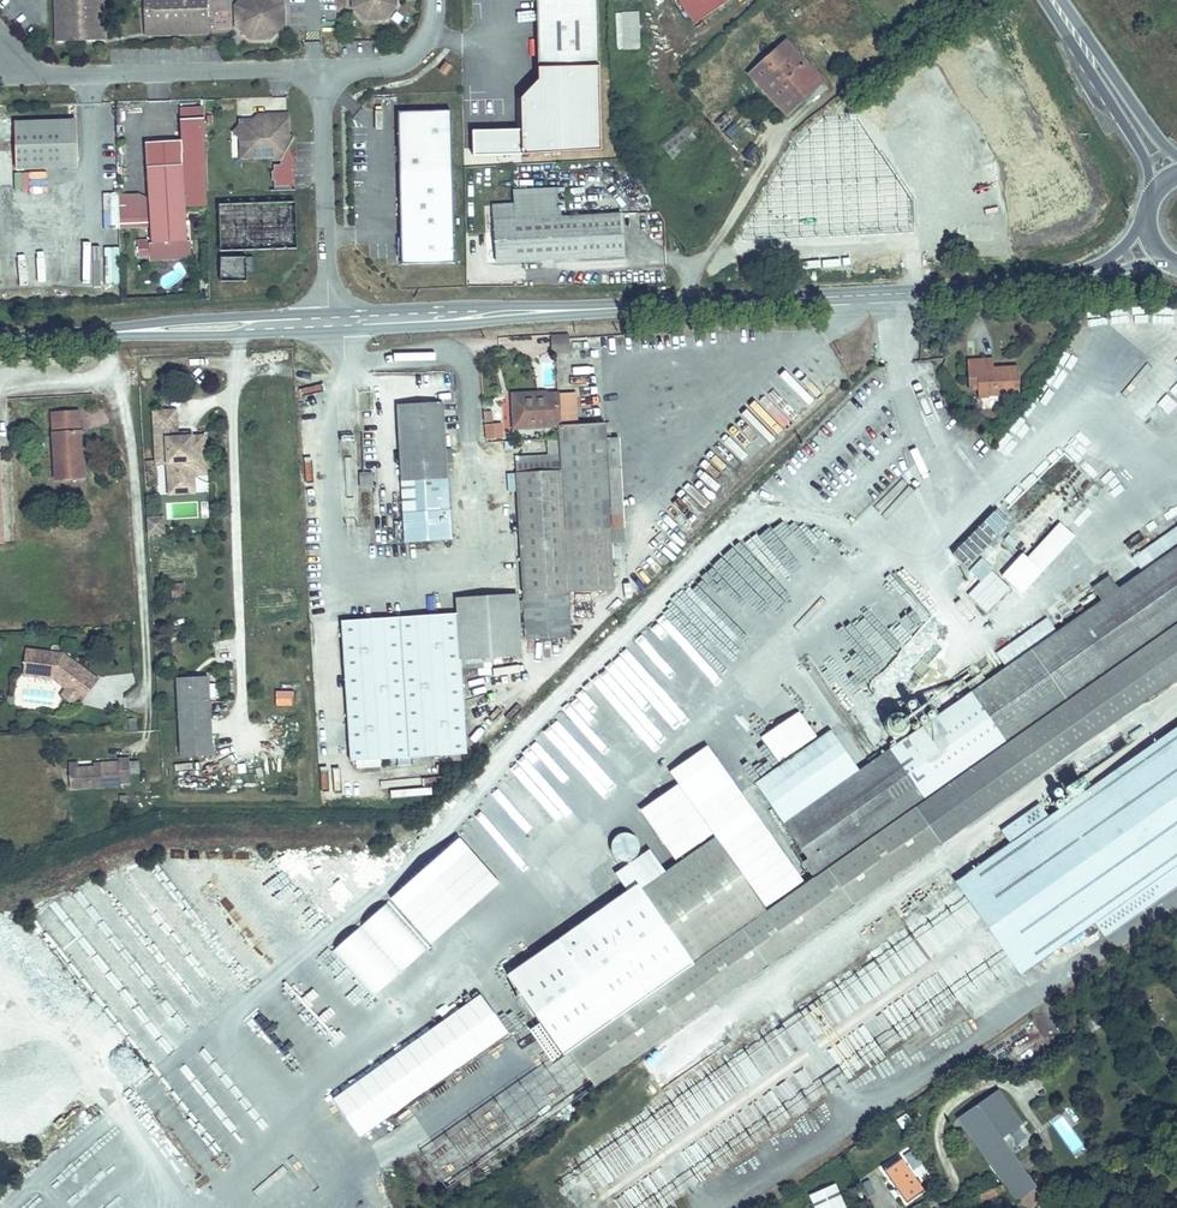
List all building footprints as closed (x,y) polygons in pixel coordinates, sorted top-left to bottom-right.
[(58,41),(104,39),(102,0),(56,0),(58,41)] [(145,33),(209,30),(208,0),(143,0),(145,33)] [(235,4),(236,25),(251,39),(272,38),(286,22),(285,1),(284,0),(238,0),(235,4)] [(354,6),(368,19),(387,18),(400,4),(399,0),(354,0),(354,6)] [(540,64),(601,62),(599,0),(538,0),(540,64)] [(699,21),(729,0),(685,0),(699,21)] [(615,13),(615,51),(639,50),(638,12),(615,13)] [(790,41),(752,70),(788,109),(822,78),(790,41)] [(205,136),(204,109),(186,110),(187,137),(205,136)] [(289,143),(294,133),(288,130),(288,109),(276,110),(277,116),(263,116),(258,112),(255,116),(242,117),(242,121),(236,127),(242,133),(243,153),(274,152),(274,154),(281,154),(282,154),(283,154),(283,155),(283,156),(282,157),(282,160),(275,160),(275,166),(273,166),(274,176),(276,176),(276,182),(291,181),(292,176),(293,172),(292,165),(291,160),(294,154),(289,151),(289,143)] [(453,183),(451,109),(398,111),(400,169),(405,264),(455,261),(453,183)] [(839,109),(796,148),(862,220),(910,179),(855,118),(850,121),(839,109)] [(722,129),(729,117),(721,112),(714,124),(722,129)] [(78,167),(76,120),(14,123),(17,170),(78,167)] [(733,120),(723,127),(730,137),(740,130),(733,120)] [(689,123),(664,140),(672,153),(698,136),(689,123)] [(207,162),(206,136),(146,141),(148,166),(183,164),(207,162)] [(748,143),(742,156),(751,160),(757,147),(748,143)] [(183,164),(148,166),(153,243),(189,240),(183,164)] [(499,216),(500,256),(622,251),(620,223),(591,225),(589,198),(514,202),(515,216),(499,216)] [(299,246),(297,200),(220,203),(222,249),(299,246)] [(190,257),(189,240),(153,243),(150,243),(151,260),(190,257)] [(252,268),(251,254),(218,255),(219,279),(245,278),(245,268),(252,268)] [(1148,307),(1148,320),(1163,321),(1164,308),(1148,307)] [(1142,322),(1142,310),(1124,310),(1125,323),(1142,322)] [(568,353),(568,334),(549,335),(550,354),(568,353)] [(1082,353),(1088,339),(1079,336),(1073,350),(1082,353)] [(969,352),(953,354),(955,374),(965,373),(967,393),(973,393),(986,380),(988,381),(989,389),(1007,387),(1004,357),(970,361),(969,352)] [(542,389),(558,387),(555,361),(539,363),(542,389)] [(1061,388),(1069,373),(1062,369),(1054,384),(1061,388)] [(577,381),(576,373),(563,375),(564,383),(577,381)] [(1154,401),(1172,378),(1166,373),(1148,396),(1154,401)] [(1176,405),(1176,381),(1153,405),(1165,417),(1176,405)] [(544,403),(543,400),(543,395),(508,398),(509,406),(544,403)] [(576,430),(573,397),(555,399),(558,432),(576,430)] [(558,432),(555,399),(543,400),(544,403),(509,406),(512,436),(558,432)] [(455,539),(442,402),(396,407),(409,543),(455,539)] [(88,476),(84,404),(57,406),(61,477),(88,476)] [(151,406),(153,433),(161,433),(160,422),(175,421),(174,404),(151,406)] [(1032,404),(1024,415),(1034,423),(1043,411),(1032,404)] [(160,422),(161,433),(165,432),(176,431),(175,421),(160,422)] [(502,424),(484,424),(484,440),(502,440),(502,424)] [(165,432),(168,463),(171,486),(194,483),(193,470),(192,456),(207,454),(204,428),(176,431),(165,432)] [(616,594),(601,428),(576,430),(558,432),(560,461),(552,461),(553,476),(514,479),(529,640),(574,636),(570,598),(616,594)] [(959,441),(970,447),(977,437),(965,430),(959,441)] [(161,433),(153,433),(156,464),(168,463),(165,432),(161,433)] [(988,465),(994,471),(1007,457),(1002,451),(988,465)] [(192,456),(193,470),(209,468),(207,454),(192,456)] [(1080,466),(1086,480),(1101,473),(1095,459),(1080,466)] [(1124,482),(1130,477),(1121,467),(1115,472),(1124,482)] [(1110,498),(1122,489),(1108,470),(1096,479),(1110,498)] [(858,517),(871,531),(896,507),(902,513),(920,496),(901,477),(858,517)] [(1080,495),(1095,513),(1109,501),(1093,484),(1080,495)] [(970,551),(1009,505),(994,493),(956,539),(970,551)] [(1072,502),(1065,512),(1084,526),(1092,517),(1072,502)] [(171,527),(170,511),(154,513),(155,528),(171,527)] [(1176,662),(1176,514),(1130,548),(1137,558),(1056,617),(1049,607),(997,644),(1004,654),(867,753),(784,813),(809,847),(804,851),(815,867),(768,901),(715,828),(642,880),(639,876),(510,969),(567,1047),(573,1043),(599,1079),(1176,662)] [(1055,519),(1002,579),(1021,596),(1074,535),(1055,519)] [(1104,561),(1088,573),(1096,584),(1111,572),(1104,561)] [(965,595),(985,614),(1010,589),(990,570),(965,595)] [(515,596),(465,600),(472,676),(521,672),(515,596)] [(472,676),(465,600),(455,601),(456,616),(341,626),(353,766),(469,756),(462,677),(472,676)] [(561,708),(625,777),(661,744),(638,720),(644,715),(667,740),(701,709),(693,700),(702,692),(707,697),(728,677),(671,616),(658,628),(654,623),(561,708)] [(100,677),(71,654),(65,653),(65,650),(28,645),(24,671),(55,675),(84,697),(100,677)] [(178,676),(180,700),(213,697),(211,673),(178,676)] [(213,697),(180,700),(185,753),(218,750),(213,697)] [(778,751),(816,724),(798,699),(760,726),(778,751)] [(784,813),(867,753),(838,712),(755,772),(784,813)] [(1081,780),(1072,769),(1058,778),(1068,793),(990,847),(970,861),(1037,957),(1064,938),(1092,918),(1102,933),(1176,881),(1176,713),(1081,780)] [(804,870),(707,736),(670,762),(767,896),(804,870)] [(87,777),(69,778),(70,786),(122,782),(122,778),(133,777),(131,753),(120,754),(120,757),(103,758),(103,763),(86,764),(87,777)] [(67,758),(69,778),(87,777),(86,764),(86,757),(67,758)] [(714,824),(679,775),(642,801),(677,850),(714,824)] [(1009,805),(991,817),(999,830),(1017,818),(1009,805)] [(555,831),(562,839),(572,831),(565,823),(555,831)] [(640,842),(641,838),(640,834),(638,830),(635,827),(631,825),(627,824),(622,825),(618,827),(615,830),(613,834),(612,838),(613,842),(615,846),(618,849),(622,851),(626,852),(631,851),(635,849),(638,846),(640,842)] [(371,997),(499,885),(458,838),(330,950),(371,997)] [(1037,957),(970,861),(951,877),(1016,972),(1037,957)] [(455,1008),(469,1000),(461,985),(446,993),(455,1008)] [(354,1137),(506,1036),(479,995),(411,1040),(392,1052),(394,1056),(328,1099),(354,1137)] [(1055,1010),(1041,1019),(1048,1032),(1063,1023),(1055,1010)] [(453,1185),(599,1079),(573,1043),(567,1047),(427,1148),(453,1185)] [(891,1057),(871,1066),(880,1085),(900,1076),(891,1057)] [(1004,1187),(1020,1207),(1022,1207),(1052,1187),(1061,1199),(1071,1191),(1049,1159),(1039,1167),(1007,1121),(1026,1109),(1005,1077),(951,1113),(997,1176),(1004,1187)] [(1061,1116),(1050,1124),(1074,1154),(1084,1145),(1061,1116)] [(901,1166),(887,1177),(909,1206),(923,1195),(901,1166)] [(834,1186),(808,1198),(812,1207),(844,1207),(834,1186)] [(1022,1207),(1047,1207),(1061,1199),(1052,1187),(1022,1207)]
